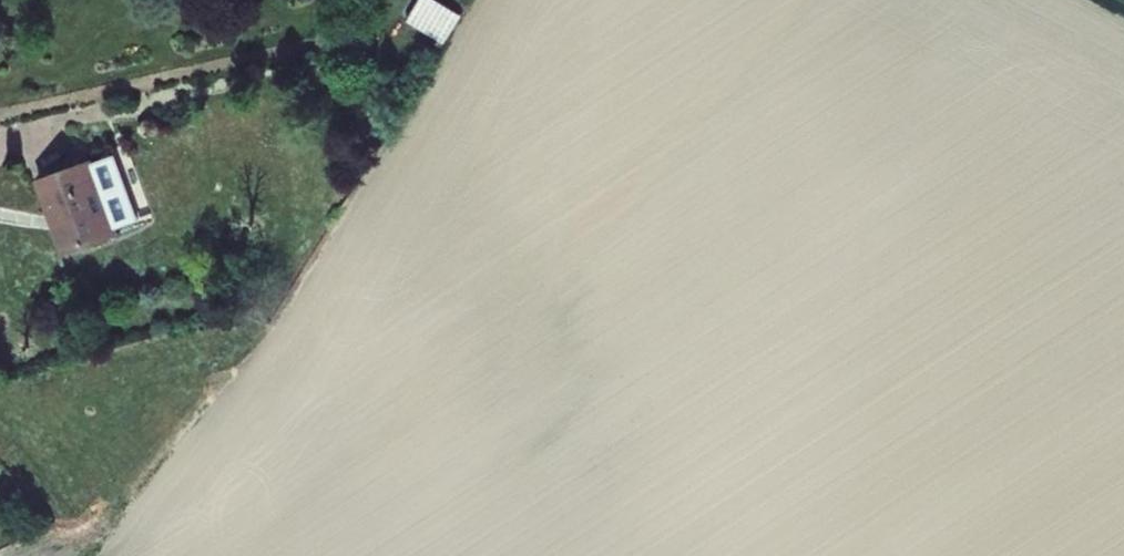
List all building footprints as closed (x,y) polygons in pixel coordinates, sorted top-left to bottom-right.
[(92,159),(116,225),(135,218),(111,151),(92,159)] [(38,179),(63,251),(118,230),(116,225),(92,159),(38,179)]
